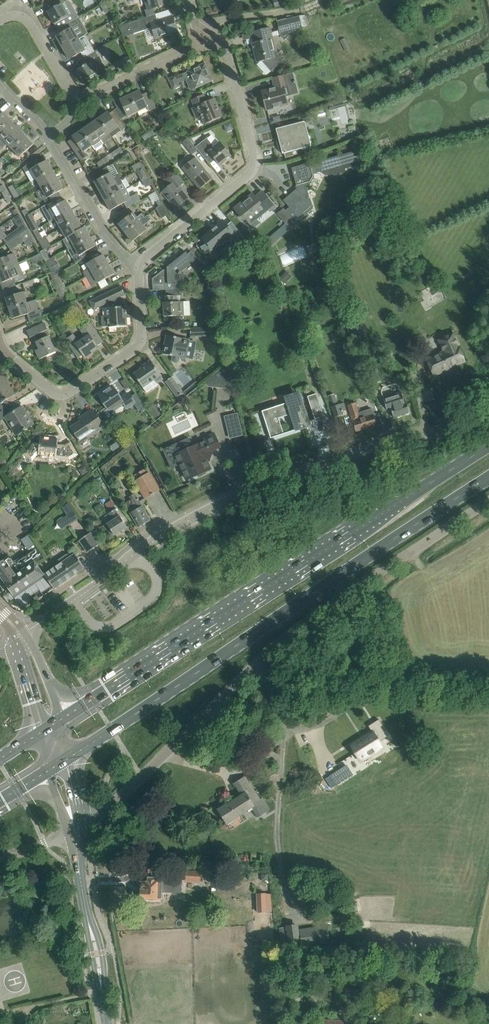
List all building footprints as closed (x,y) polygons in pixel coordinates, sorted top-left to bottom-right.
[(68,23),(76,19),(79,17),(70,2),(68,1),(66,0),(64,2),(63,0),(54,0),(42,6),(46,13),(48,11),(54,24),(65,18),(68,23)] [(147,9),(145,10),(147,16),(155,14),(154,8),(159,6),(168,4),(168,2),(170,1),(170,0),(144,0),(147,9)] [(139,19),(118,26),(123,37),(144,30),(152,27),(156,38),(177,32),(172,16),(171,16),(157,21),(155,14),(147,16),(146,17),(139,19)] [(277,22),(277,25),(279,34),(284,40),(289,35),(290,36),(300,28),(302,27),(307,25),(305,15),(277,22)] [(56,36),(63,47),(85,35),(84,33),(85,32),(85,31),(85,30),(84,30),(83,29),(82,30),(81,28),(76,19),(68,23),(65,25),(68,30),(56,36)] [(254,43),(252,43),(254,52),(252,55),(256,60),(257,62),(262,61),(271,71),(283,60),(277,54),(273,37),(270,27),(252,32),(254,43)] [(81,52),(84,58),(95,51),(94,51),(89,42),(85,35),(63,47),(69,59),(81,52)] [(95,51),(84,58),(76,62),(79,68),(76,70),(82,81),(100,71),(106,68),(99,56),(98,57),(95,51)] [(132,64),(128,56),(124,58),(125,60),(120,63),(119,61),(116,63),(119,70),(132,64)] [(190,90),(195,87),(212,80),(205,63),(188,71),(191,77),(186,80),(190,90)] [(168,78),(173,90),(180,87),(175,75),(168,78)] [(288,90),(287,85),(285,75),(272,78),(274,88),(261,91),(266,110),(288,104),(285,91),(288,90)] [(140,90),(130,95),(138,112),(147,107),(149,111),(156,108),(153,101),(149,92),(142,95),(140,90)] [(222,116),(214,98),(207,101),(203,94),(192,100),(195,107),(192,108),(197,119),(202,117),(205,124),(222,116)] [(117,108),(114,110),(120,119),(124,117),(127,115),(127,116),(138,112),(130,95),(120,99),(122,105),(117,108)] [(99,118),(110,133),(112,137),(121,131),(126,127),(120,119),(114,110),(109,113),(108,112),(99,118)] [(11,120),(3,112),(2,113),(0,111),(0,130),(11,120)] [(99,118),(90,124),(101,139),(110,133),(99,118)] [(18,128),(11,120),(0,130),(0,136),(1,137),(0,138),(0,145),(18,128)] [(276,129),(282,153),(302,148),(303,149),(304,149),(305,149),(306,149),(307,149),(308,148),(309,148),(310,147),(310,146),(311,146),(311,145),(312,144),(312,143),(312,142),(312,141),(312,140),(311,139),(311,138),(310,137),(309,137),(305,121),(276,129)] [(90,124),(81,130),(92,146),(91,146),(94,150),(104,143),(101,139),(90,124)] [(12,149),(26,136),(18,128),(0,145),(0,146),(2,148),(7,144),(12,149)] [(92,146),(81,130),(72,137),(79,147),(74,150),(82,161),(86,157),(83,152),(91,146),(92,146)] [(26,136),(12,149),(19,157),(33,145),(26,136)] [(194,145),(189,139),(188,138),(182,142),(192,154),(198,150),(195,147),(194,145)] [(195,147),(198,150),(199,151),(205,159),(211,154),(220,165),(231,156),(220,142),(214,147),(207,138),(199,144),(195,147)] [(111,153),(113,157),(122,151),(120,147),(111,153)] [(332,174),(335,175),(344,172),(345,170),(345,169),(359,165),(360,163),(357,150),(310,164),(309,163),(292,168),(296,185),(297,185),(299,190),(294,193),(293,192),(283,200),(291,209),(285,215),(290,220),(296,215),(299,219),(305,214),(303,213),(312,206),(305,183),(310,182),(313,176),(313,174),(322,171),(322,173),(325,175),(332,174)] [(182,168),(199,189),(212,179),(206,171),(195,157),(182,168)] [(36,158),(23,168),(26,172),(31,169),(36,179),(52,170),(47,160),(40,164),(36,158)] [(94,181),(99,191),(121,179),(119,175),(113,178),(110,172),(107,166),(93,176),(96,180),(94,181)] [(36,179),(41,188),(58,179),(52,170),(36,179)] [(162,191),(170,201),(176,208),(188,198),(179,187),(185,182),(178,175),(177,173),(167,181),(170,185),(162,191)] [(43,199),(46,204),(47,204),(54,200),(60,197),(58,192),(63,189),(58,179),(41,188),(47,197),(43,199)] [(99,191),(105,201),(126,189),(121,179),(99,191)] [(126,189),(105,201),(110,210),(124,203),(127,208),(141,200),(137,193),(130,197),(126,189)] [(151,194),(158,206),(163,204),(156,191),(151,194)] [(275,207),(263,191),(255,197),(253,194),(236,207),(246,218),(252,227),(254,228),(260,223),(259,221),(256,218),(269,208),(270,210),(275,207)] [(55,218),(55,219),(71,210),(66,200),(57,205),(54,200),(47,204),(46,204),(41,207),(49,222),(55,218)] [(158,206),(156,208),(162,218),(169,214),(164,206),(163,204),(158,206)] [(125,233),(144,218),(141,214),(137,217),(130,209),(122,215),(121,214),(116,217),(120,222),(118,224),(125,233)] [(55,219),(60,228),(77,219),(71,210),(55,219)] [(29,214),(25,217),(33,231),(37,229),(29,214)] [(144,218),(125,233),(129,237),(126,240),(129,244),(147,230),(143,226),(151,219),(148,215),(144,218)] [(66,238),(69,236),(68,236),(82,228),(77,219),(60,228),(66,238)] [(212,230),(203,237),(208,243),(208,244),(214,241),(216,245),(231,237),(233,239),(240,248),(249,244),(231,221),(227,225),(223,220),(216,226),(212,230)] [(18,228),(10,234),(14,238),(22,233),(27,229),(24,222),(18,227),(18,228)] [(68,236),(69,236),(74,245),(90,236),(84,227),(82,228),(68,236)] [(6,244),(11,250),(24,241),(26,245),(31,246),(35,243),(27,229),(22,233),(14,238),(6,244)] [(383,241),(390,242),(391,235),(384,234),(383,241)] [(42,238),(38,240),(44,250),(51,245),(46,236),(42,238)] [(90,236),(74,245),(68,249),(73,258),(79,255),(86,251),(95,246),(90,236)] [(190,250),(187,253),(194,261),(197,258),(190,250)] [(164,269),(152,279),(153,285),(163,284),(165,284),(165,290),(166,290),(180,289),(181,289),(180,274),(181,274),(182,272),(181,272),(194,262),(194,261),(187,253),(186,252),(167,267),(167,271),(164,271),(164,269)] [(19,263),(14,253),(0,259),(0,271),(19,263)] [(44,258),(42,256),(41,253),(30,259),(33,264),(44,258)] [(83,272),(86,277),(109,264),(103,254),(94,259),(87,263),(90,268),(83,272)] [(50,259),(45,261),(50,268),(57,264),(53,257),(50,259)] [(0,271),(0,277),(2,282),(13,278),(15,283),(25,278),(19,263),(0,271)] [(109,264),(86,277),(91,286),(114,274),(109,264)] [(280,278),(285,283),(292,276),(286,271),(280,278)] [(54,276),(59,285),(62,290),(66,288),(58,273),(54,276)] [(36,285),(34,279),(22,283),(24,289),(36,285)] [(107,315),(101,316),(102,327),(108,326),(108,327),(127,326),(126,306),(124,307),(119,297),(125,294),(121,286),(112,291),(90,301),(94,309),(106,304),(108,307),(107,308),(107,315)] [(166,296),(160,296),(160,303),(163,303),(164,316),(184,315),(183,301),(180,301),(177,302),(177,296),(180,295),(180,289),(166,290),(166,296)] [(6,297),(9,308),(27,302),(23,292),(6,297)] [(27,302),(9,308),(12,318),(29,313),(31,321),(43,316),(41,309),(35,311),(32,301),(30,301),(27,303),(27,302)] [(217,325),(216,317),(207,317),(208,326),(217,325)] [(36,350),(40,359),(56,351),(49,336),(50,335),(45,323),(27,331),(30,338),(33,336),(39,349),(36,350)] [(73,334),(66,339),(78,358),(83,355),(85,359),(93,353),(91,350),(103,342),(90,323),(81,330),(85,337),(78,342),(73,334)] [(190,328),(191,336),(208,336),(209,340),(219,339),(218,327),(205,328),(190,328)] [(439,340),(444,351),(426,360),(433,375),(465,360),(452,334),(439,340)] [(179,359),(180,357),(185,358),(188,347),(193,348),(194,343),(192,341),(189,341),(189,339),(184,339),(166,335),(162,353),(172,355),(172,358),(172,360),(173,362),(175,363),(177,363),(179,361),(179,359)] [(294,337),(301,359),(307,356),(299,335),(294,337)] [(349,359),(357,356),(355,350),(353,345),(345,348),(347,353),(349,359)] [(133,374),(143,387),(146,392),(157,385),(157,383),(163,379),(150,360),(144,364),(145,366),(133,374)] [(222,368),(209,378),(216,387),(227,388),(222,368)] [(15,394),(3,375),(0,376),(0,404),(15,394)] [(178,397),(178,396),(184,392),(183,391),(172,376),(165,381),(178,397)] [(135,404),(135,403),(130,397),(128,393),(120,398),(111,386),(99,394),(107,406),(100,411),(107,420),(114,416),(111,412),(124,404),(127,409),(134,404),(135,404)] [(410,412),(406,400),(404,401),(401,392),(383,398),(387,409),(391,408),(394,418),(410,412)] [(135,404),(134,404),(138,410),(140,409),(142,412),(146,409),(136,393),(130,397),(135,403),(135,404)] [(316,394),(308,396),(315,419),(323,416),(324,420),(325,420),(316,393),(316,394)] [(335,394),(329,396),(332,407),(335,417),(343,415),(342,412),(346,411),(344,403),(338,405),(335,394)] [(271,438),(284,434),(279,418),(291,414),(296,430),(310,425),(301,398),(262,411),(271,438)] [(347,405),(356,431),(377,425),(371,409),(359,413),(355,403),(347,405)] [(9,424),(10,423),(17,434),(25,429),(33,424),(29,416),(28,417),(21,407),(5,417),(9,424)] [(81,421),(72,427),(79,439),(81,442),(87,438),(97,431),(95,429),(102,425),(94,412),(87,417),(85,414),(79,418),(81,421)] [(242,426),(228,429),(231,440),(244,437),(242,426)] [(176,455),(172,446),(164,450),(172,468),(180,464),(187,479),(198,474),(199,476),(205,473),(204,471),(210,469),(206,460),(207,460),(210,452),(209,451),(220,446),(214,434),(204,438),(206,442),(199,445),(199,444),(192,447),(176,455)] [(58,445),(58,439),(40,437),(40,443),(33,443),(24,454),(32,461),(38,454),(50,455),(49,458),(70,459),(78,454),(75,450),(70,442),(64,445),(58,445)] [(79,469),(82,475),(89,471),(85,465),(79,469)] [(135,480),(146,498),(160,490),(149,472),(146,474),(144,469),(135,475),(137,479),(135,480)] [(126,503),(131,512),(130,513),(138,527),(150,520),(135,493),(130,496),(131,499),(126,503)] [(107,524),(114,535),(127,527),(120,516),(115,509),(109,513),(114,520),(107,524)] [(67,514),(62,518),(67,526),(73,522),(67,514)] [(80,540),(88,552),(98,544),(90,533),(80,540)] [(0,562),(0,575),(5,582),(4,582),(13,596),(23,589),(26,593),(35,586),(33,582),(44,575),(44,574),(43,572),(38,565),(35,561),(43,555),(38,548),(29,553),(21,559),(18,555),(16,557),(13,553),(2,561),(0,562)] [(56,566),(44,574),(44,575),(54,588),(84,567),(74,553),(70,556),(69,555),(66,554),(55,562),(54,565),(56,566)] [(353,744),(352,745),(362,760),(366,758),(383,747),(384,746),(380,740),(388,735),(381,725),(384,724),(380,718),(369,724),(373,731),(353,744)] [(363,762),(348,772),(352,778),(367,768),(363,762)] [(245,777),(235,783),(243,795),(252,807),(258,817),(269,809),(262,798),(260,800),(255,792),(257,790),(255,792),(245,777)] [(225,804),(218,809),(226,823),(243,812),(252,807),(243,795),(236,799),(226,805),(225,804)] [(174,880),(173,880),(173,881),(156,880),(156,878),(143,877),(143,881),(141,881),(141,890),(135,889),(133,892),(133,896),(135,898),(141,898),(141,899),(161,899),(162,892),(181,893),(182,882),(201,883),(201,869),(175,868),(174,880)] [(266,893),(257,893),(258,912),(266,912),(266,893)] [(286,925),(289,949),(301,947),(298,924),(286,925)] [(318,964),(317,976),(336,977),(337,965),(318,964)]
